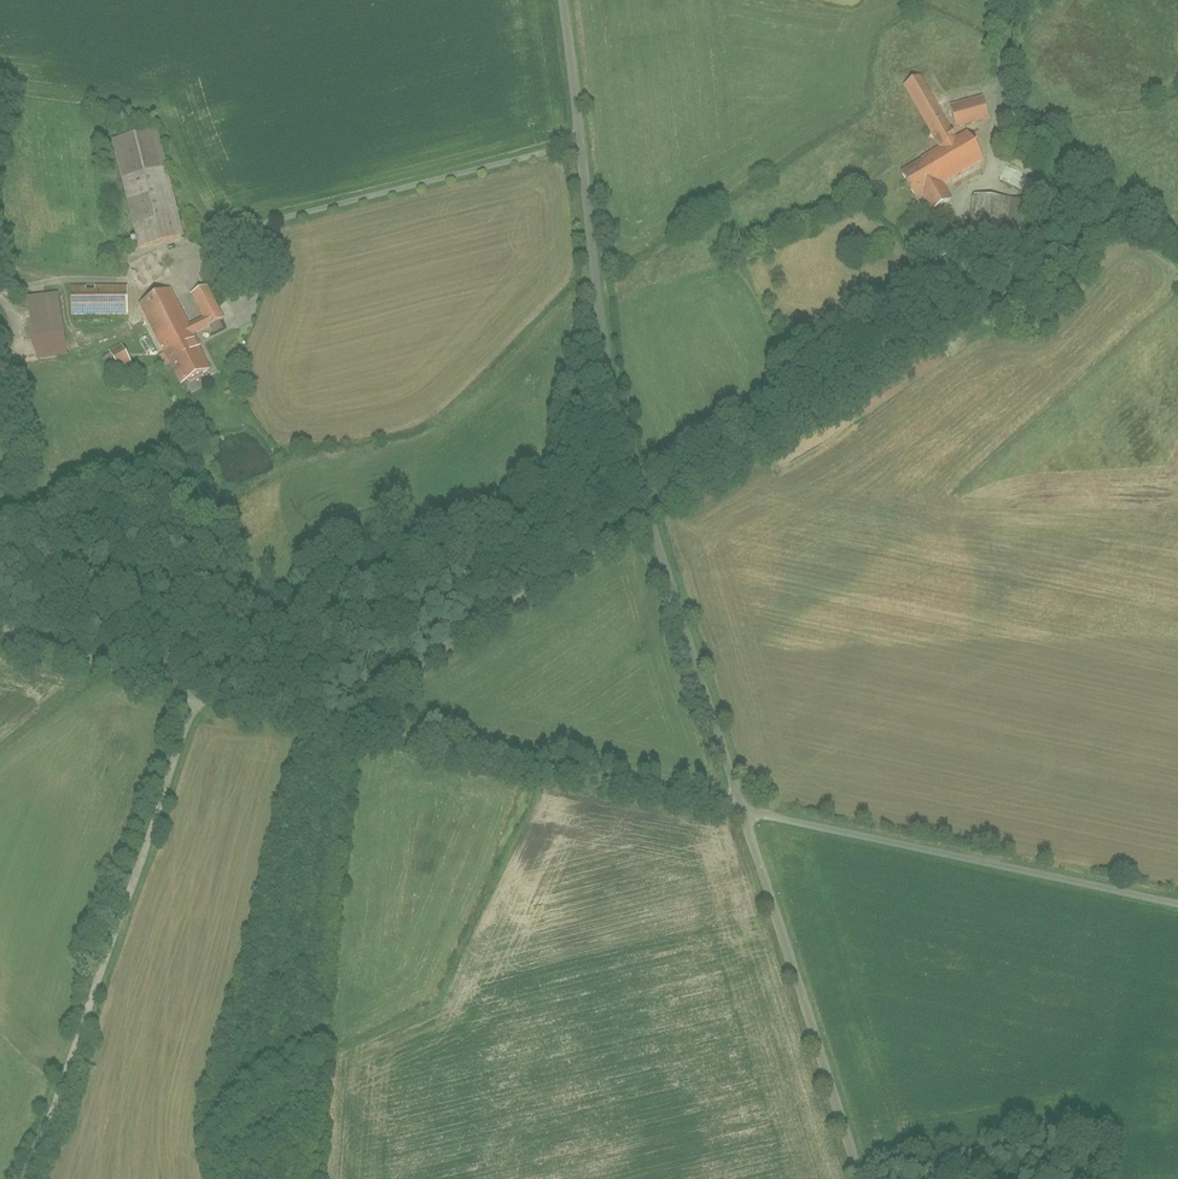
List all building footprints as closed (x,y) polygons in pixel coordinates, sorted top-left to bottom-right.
[(958,138),(953,128),(986,120),(981,99),(940,108),(920,76),(902,87),(940,150),(901,174),(918,202),(921,200),(930,214),(949,202),(940,187),(984,161),(967,133),(958,138)] [(162,133),(111,143),(132,249),(182,240),(162,133)] [(970,197),(969,221),(1038,223),(1039,199),(970,197)] [(923,245),(907,253),(911,263),(928,255),(923,245)] [(209,370),(193,339),(208,331),(208,332),(224,324),(207,289),(190,297),(202,320),(188,327),(171,294),(140,309),(179,386),(209,370)] [(70,290),(70,318),(124,318),(124,290),(70,290)] [(22,301),(34,367),(68,361),(56,295),(22,301)] [(107,360),(116,373),(131,363),(122,350),(107,360)]
